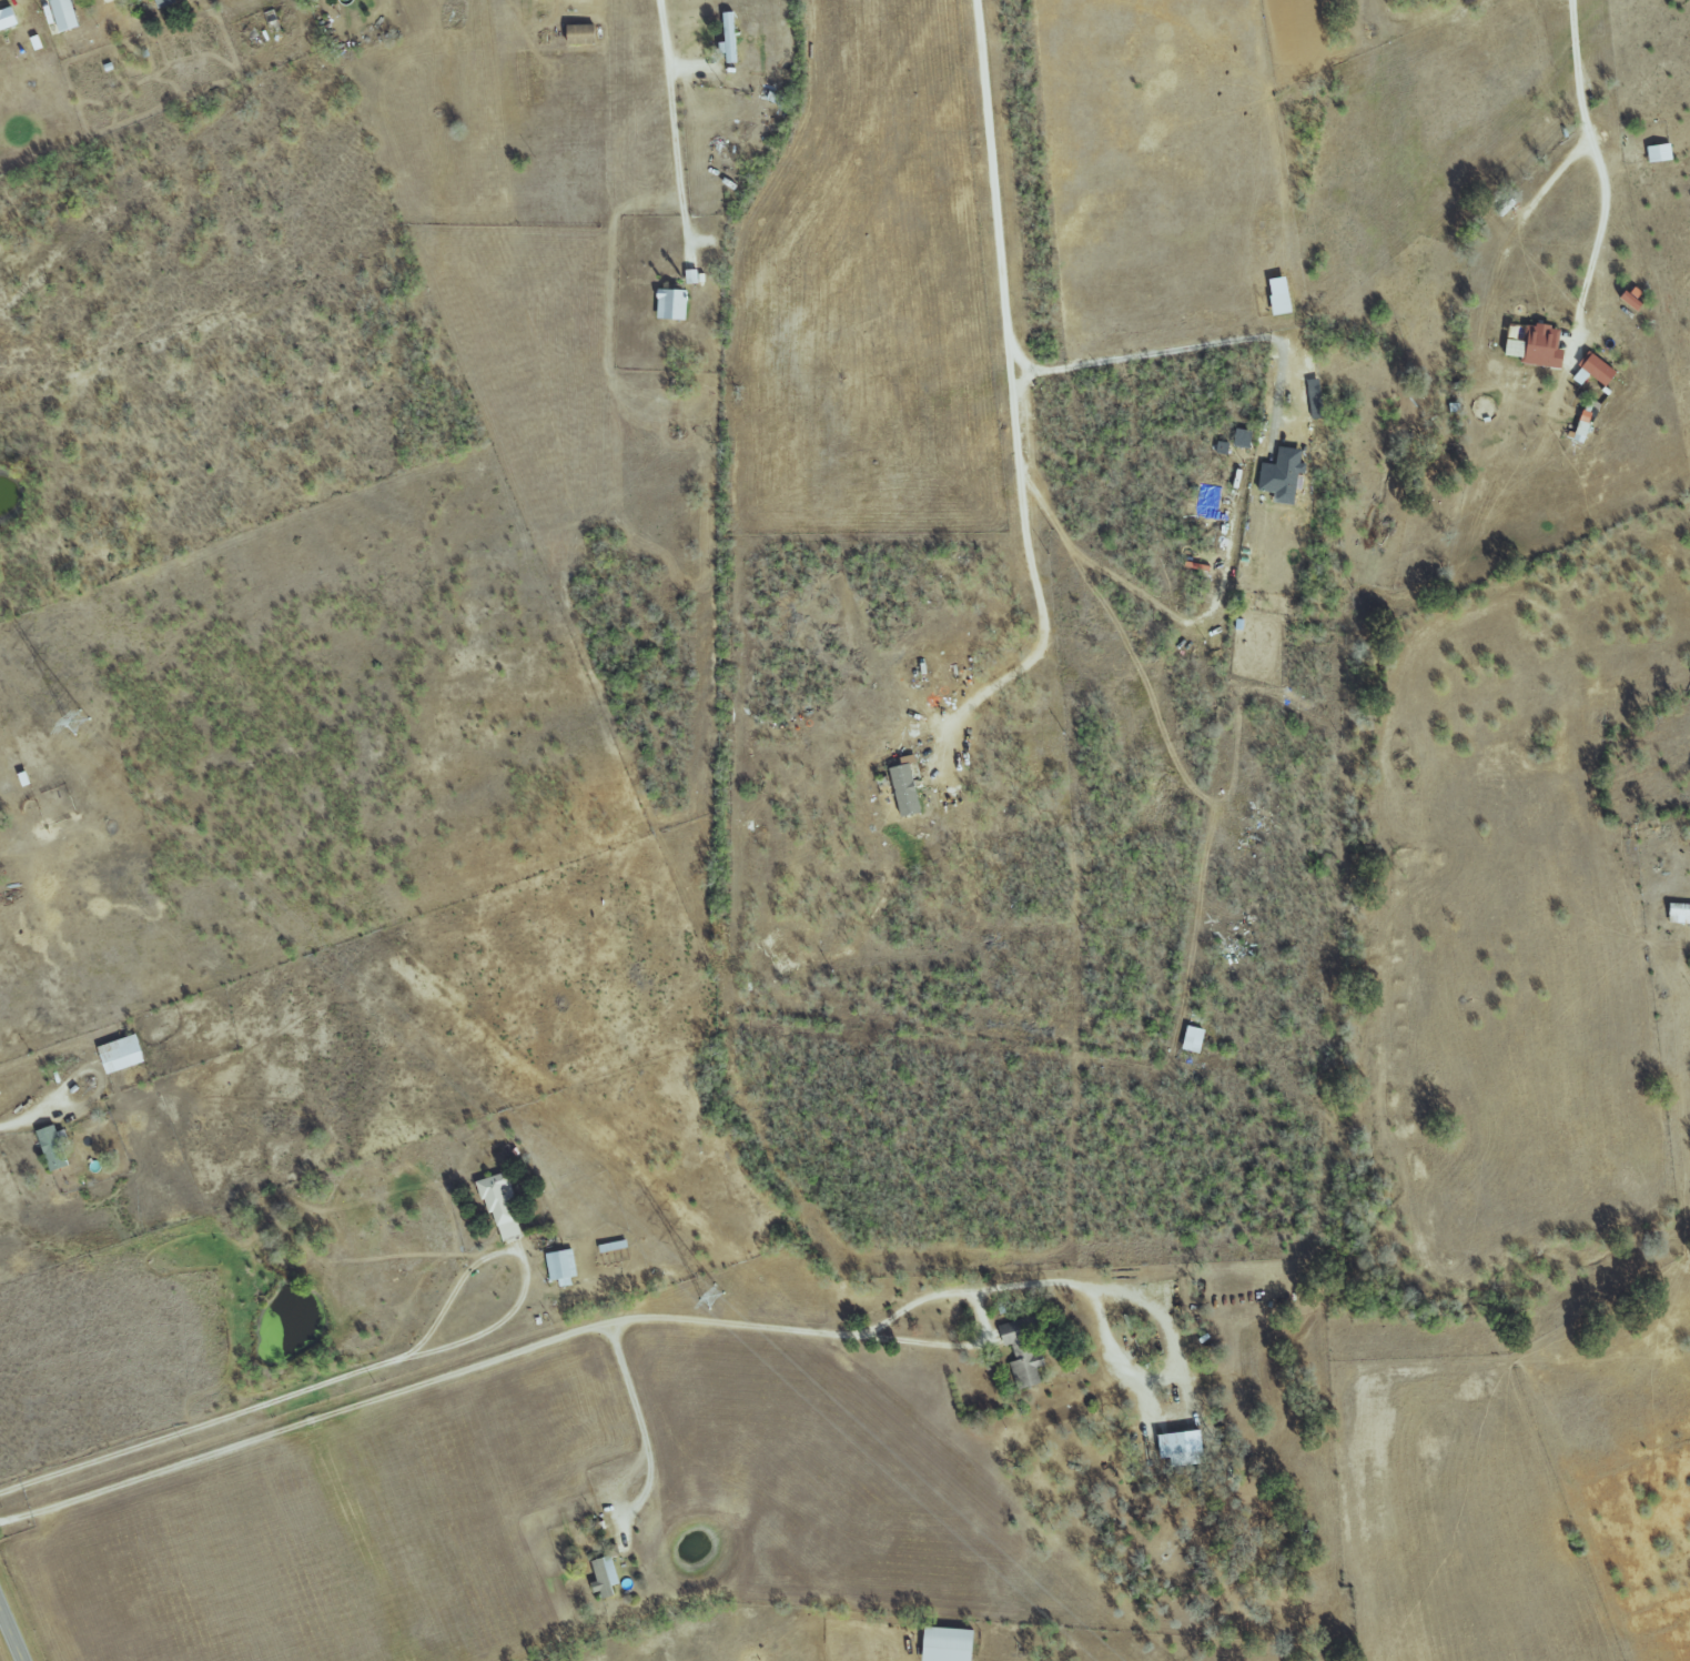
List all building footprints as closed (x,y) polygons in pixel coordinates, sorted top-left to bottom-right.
[(73,0),(52,0),(51,0),(61,32),(81,26),(73,0)] [(21,26),(16,7),(0,11),(0,31),(21,26)] [(723,12),(724,42),(722,42),(723,62),(738,62),(736,12),(723,12)] [(597,24),(569,25),(570,45),(597,44),(597,24)] [(1627,310),(1633,316),(1644,305),(1629,288),(1620,297),(1630,307),(1627,310)] [(658,319),(687,319),(688,289),(659,289),(658,319)] [(1295,312),(1291,293),(1272,296),(1276,315),(1295,312)] [(1563,368),(1565,350),(1559,349),(1562,328),(1528,324),(1526,341),(1510,339),(1508,355),(1524,357),(1524,363),(1563,368)] [(1582,385),(1589,374),(1608,387),(1619,371),(1589,351),(1580,366),(1582,368),(1574,380),(1582,385)] [(1592,424),(1580,420),(1573,439),(1585,443),(1592,424)] [(1263,463),(1259,489),(1276,492),(1275,502),(1297,505),(1305,450),(1280,446),(1277,465),(1263,463)] [(924,812),(911,758),(903,761),(904,765),(891,768),(902,817),(924,812)] [(1183,1050),(1200,1054),(1206,1030),(1189,1026),(1183,1050)] [(148,1062),(139,1034),(100,1046),(109,1075),(148,1062)] [(37,1132),(55,1173),(74,1164),(60,1132),(56,1124),(37,1132)] [(482,1180),(499,1242),(521,1236),(510,1198),(515,1197),(508,1173),(482,1180)] [(560,1280),(561,1286),(577,1285),(573,1251),(547,1253),(550,1281),(560,1280)] [(1000,1325),(1005,1346),(1011,1345),(1015,1362),(1010,1363),(1017,1391),(1043,1385),(1038,1365),(1047,1363),(1044,1352),(1033,1355),(1030,1341),(1044,1337),(1039,1316),(1000,1325)] [(1203,1432),(1160,1434),(1162,1458),(1171,1458),(1171,1467),(1205,1465),(1203,1432)] [(621,1583),(612,1555),(592,1561),(598,1581),(590,1583),(593,1593),(602,1591),(604,1599),(615,1595),(612,1586),(621,1583)] [(977,1630),(928,1625),(925,1660),(974,1660),(977,1630)]
